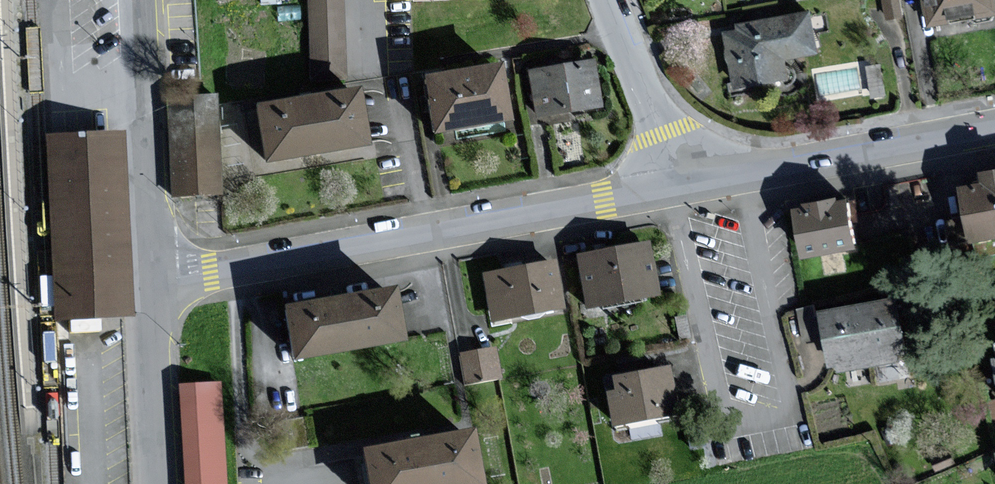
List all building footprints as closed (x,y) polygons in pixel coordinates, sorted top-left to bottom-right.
[(301,75),(340,74),(338,0),(299,0),(301,75)] [(937,22),(994,11),(994,0),(933,0),(937,22)] [(819,54),(814,12),(742,20),(743,27),(730,29),(737,86),(792,80),(789,58),(819,54)] [(597,59),(530,69),(537,117),(604,107),(597,59)] [(504,63),(428,76),(437,133),(514,120),(504,63)] [(363,87),(261,104),(271,163),(372,144),(363,87)] [(170,194),(225,191),(220,96),(165,99),(170,194)] [(110,136),(60,138),(67,313),(116,311),(110,136)] [(966,183),(977,238),(994,235),(994,166),(988,167),(990,179),(966,183)] [(853,194),(800,204),(809,254),(862,244),(853,194)] [(649,241),(578,253),(586,306),(658,295),(649,241)] [(558,261),(484,272),(492,321),(565,310),(558,261)] [(393,290),(285,307),(293,358),(401,341),(393,290)] [(905,298),(828,311),(832,334),(838,367),(915,354),(910,321),(905,298)] [(819,333),(818,304),(800,305),(801,334),(819,333)] [(494,349),(460,355),(465,383),(499,377),(494,349)] [(679,415),(670,367),(614,377),(616,391),(608,393),(614,426),(679,415)] [(183,385),(188,483),(228,483),(222,383),(183,385)] [(366,450),(373,483),(486,483),(476,430),(366,450)]
